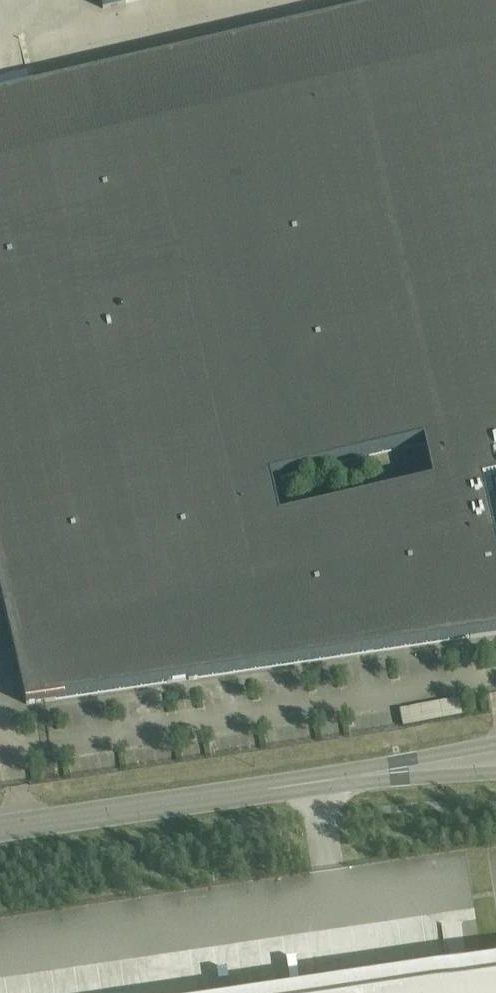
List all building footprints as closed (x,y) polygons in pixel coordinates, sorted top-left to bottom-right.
[(0,96),(0,589),(27,704),(215,676),(495,634),(495,0),(416,0),(0,96)] [(452,971),(380,981),(300,992),(495,992),(495,964),(452,971)]
